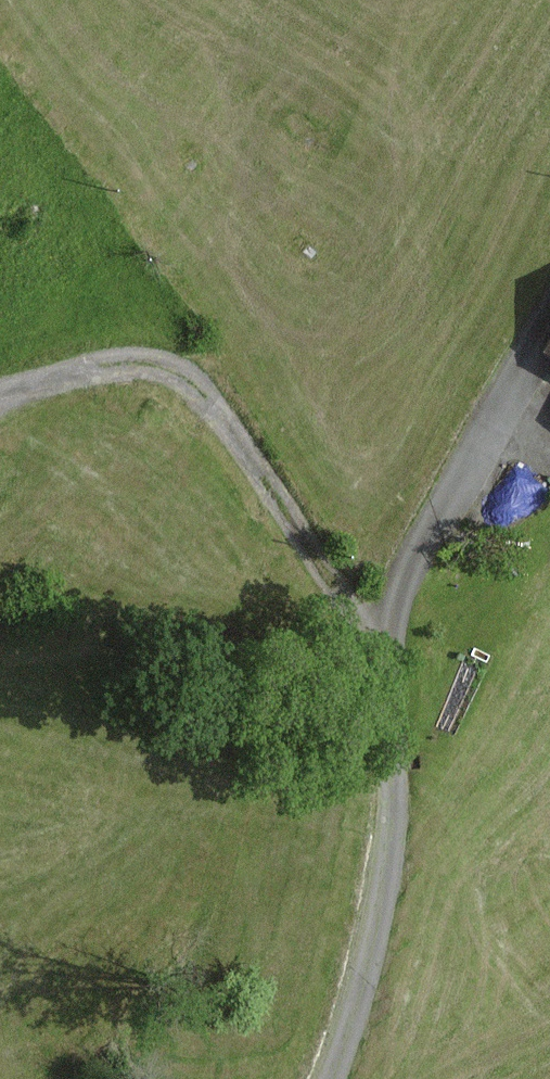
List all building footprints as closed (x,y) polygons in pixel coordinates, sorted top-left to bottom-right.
[(539,352),(549,361),(549,338),(539,352)]
